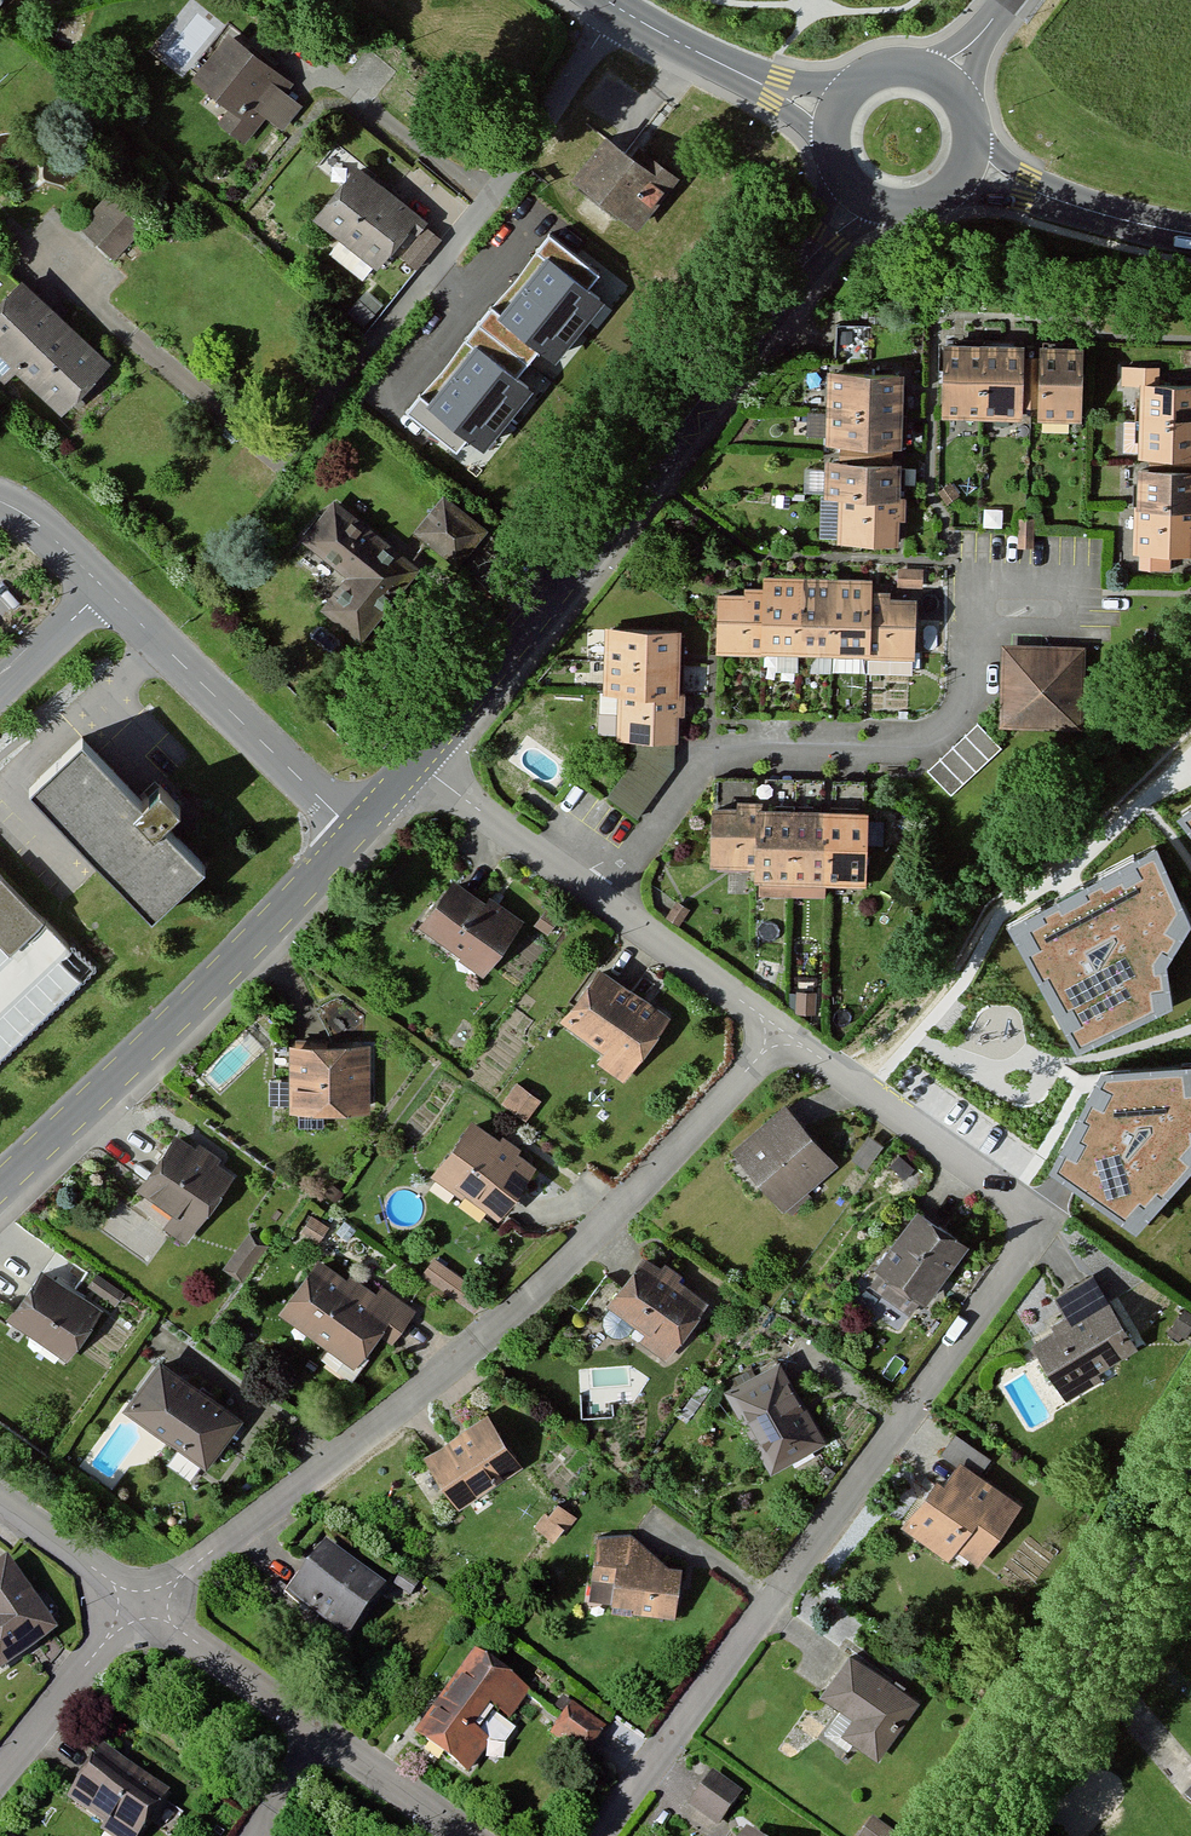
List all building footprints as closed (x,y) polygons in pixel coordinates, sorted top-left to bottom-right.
[(292,85),(228,40),(195,87),(234,114),(223,130),(243,145),(263,117),(286,133),(305,107),(286,94),(292,85)] [(634,166),(607,145),(573,190),(641,242),(684,186),(643,154),(634,166)] [(446,240),(359,167),(311,223),(375,278),(395,255),(417,274),(446,240)] [(102,194),(74,225),(119,264),(146,233),(102,194)] [(604,304),(549,260),(500,321),(555,365),(604,304)] [(18,287),(0,306),(0,360),(64,419),(109,370),(18,287)] [(533,391),(477,348),(428,409),(484,453),(533,391)] [(1029,354),(949,352),(947,423),(1027,425),(1029,354)] [(1089,357),(1046,356),(1045,426),(1088,426),(1089,357)] [(1161,370),(1125,368),(1124,390),(1147,391),(1160,391),(1161,370)] [(907,380),(830,378),(828,452),(905,454),(907,380)] [(1160,391),(1147,391),(1144,466),(1190,468),(1190,392),(1160,391)] [(905,470),(827,466),(823,548),(900,552),(905,470)] [(1142,478),(1141,520),(1190,523),(1190,481),(1142,478)] [(420,572),(332,499),(296,543),(345,583),(321,612),(360,645),(420,572)] [(445,499),(416,535),(460,571),(489,535),(445,499)] [(1141,520),(1138,568),(1190,571),(1190,523),(1141,520)] [(925,572),(900,570),(898,592),(924,594),(925,572)] [(764,583),(763,599),(760,663),(920,670),(923,603),(875,601),(876,588),(764,583)] [(763,599),(720,598),(720,661),(760,663),(763,599)] [(682,640),(606,634),(602,700),(620,702),(617,743),(675,747),(682,640)] [(1083,640),(996,638),(994,722),(1080,724),(1083,640)] [(998,747),(972,719),(923,766),(950,793),(998,747)] [(137,795),(83,738),(30,788),(104,865),(152,916),(205,865),(179,838),(164,823),(180,807),(153,780),(137,795)] [(666,778),(639,759),(609,801),(637,820),(666,778)] [(865,790),(704,786),(702,858),(752,859),(751,875),(756,875),(756,889),(826,891),(826,878),(863,879),(865,790)] [(1176,821),(1190,840),(1190,810),(1176,821)] [(1008,924),(1077,1056),(1172,1012),(1166,969),(1190,930),(1190,927),(1154,846),(1008,924)] [(100,973),(0,867),(0,1070),(100,973)] [(493,903),(464,880),(424,931),(489,980),(531,926),(497,899),(493,903)] [(676,1022),(611,974),(571,1029),(609,1057),(603,1066),(629,1085),(676,1022)] [(376,1049),(294,1050),(295,1119),(377,1118),(376,1049)] [(1101,1073),(1048,1175),(1136,1237),(1190,1175),(1190,1064),(1101,1073)] [(547,1103),(520,1084),(503,1106),(530,1126),(547,1103)] [(835,1158),(781,1098),(729,1144),(783,1205),(835,1158)] [(542,1176),(476,1129),(439,1180),(505,1227),(542,1176)] [(241,1183),(182,1140),(140,1197),(174,1221),(164,1234),(190,1252),(241,1183)] [(968,1232),(912,1196),(861,1275),(917,1311),(968,1232)] [(267,1257),(248,1242),(227,1269),(246,1284),(267,1257)] [(705,1293),(638,1249),(605,1299),(641,1323),(634,1332),(666,1353),(705,1293)] [(374,1299),(322,1261),(281,1318),(363,1377),(389,1341),(398,1347),(424,1311),(386,1283),(374,1299)] [(493,1300),(438,1261),(425,1280),(480,1318),(493,1300)] [(106,1320),(46,1276),(12,1323),(72,1367),(106,1320)] [(129,1296),(102,1278),(93,1292),(120,1309),(129,1296)] [(1052,1322),(1030,1334),(1063,1399),(1104,1378),(1096,1363),(1139,1341),(1109,1282),(1047,1314),(1052,1322)] [(776,1349),(720,1378),(768,1469),(824,1440),(776,1349)] [(245,1426),(166,1366),(130,1413),(210,1473),(245,1426)] [(484,1404),(421,1442),(457,1502),(520,1464),(484,1404)] [(986,1452),(953,1429),(892,1517),(944,1553),(952,1542),(979,1561),(1024,1497),(978,1465),(986,1452)] [(576,1514),(551,1497),(535,1521),(552,1532),(557,1524),(565,1529),(576,1514)] [(633,1531),(594,1525),(587,1571),(608,1574),(604,1603),(671,1613),(679,1555),(662,1553),(633,1531)] [(384,1575),(321,1530),(283,1581),(346,1627),(384,1575)] [(414,1578),(397,1567),(389,1581),(406,1591),(414,1578)] [(0,1581),(0,1684),(1,1685),(61,1642),(12,1573),(0,1581)] [(531,1683),(467,1639),(405,1728),(467,1771),(488,1740),(463,1722),(481,1695),(509,1714),(531,1683)] [(921,1702),(844,1643),(812,1685),(851,1714),(838,1730),(877,1759),(921,1702)] [(569,1698),(549,1729),(585,1752),(605,1721),(569,1698)] [(94,1739),(59,1792),(101,1820),(96,1828),(107,1835),(133,1835),(166,1787),(94,1739)] [(742,1790),(710,1768),(687,1803),(719,1824),(742,1790)] [(735,1822),(725,1835),(756,1835),(735,1822)]
